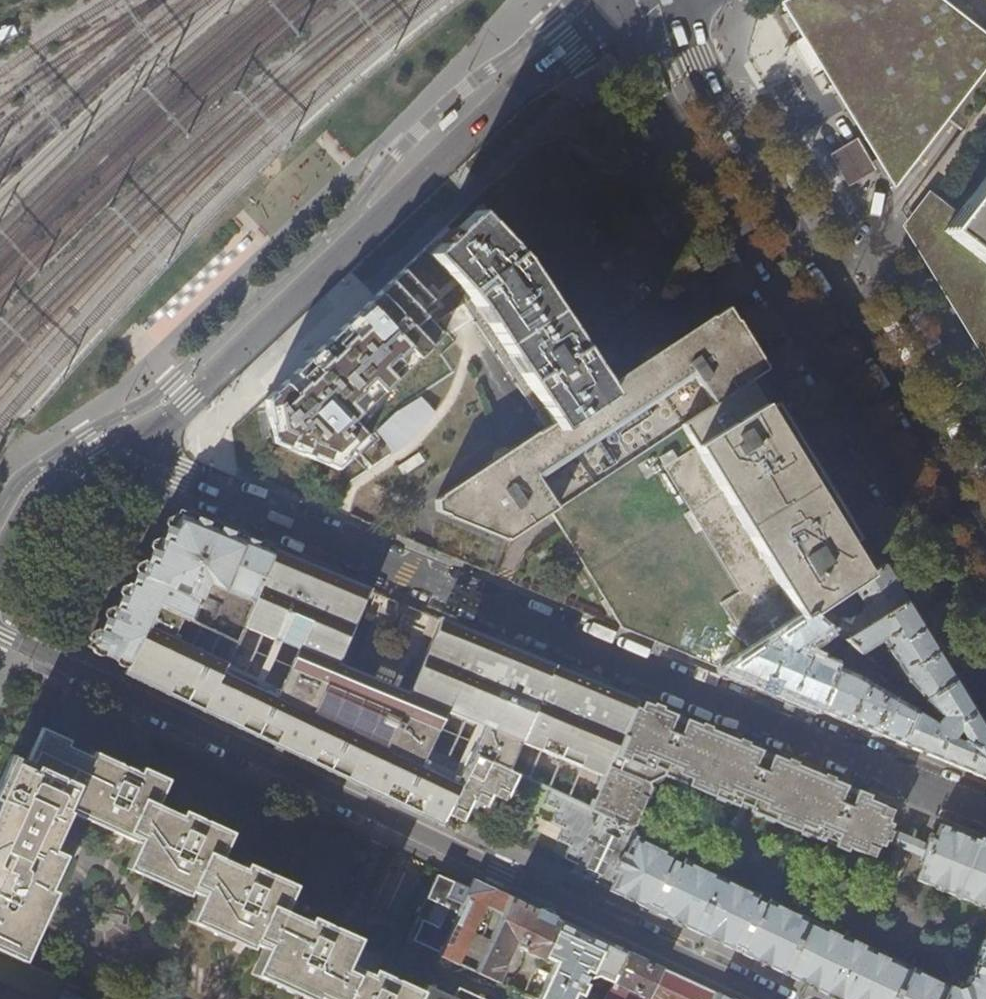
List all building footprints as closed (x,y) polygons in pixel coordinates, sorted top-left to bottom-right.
[(894,188),(985,63),(985,33),(942,0),(786,0),(781,3),(894,188)] [(956,212),(940,234),(985,270),(985,172),(956,212)] [(940,234),(956,212),(932,193),(911,227),(985,350),(985,270),(940,234)] [(603,388),(518,261),(473,213),(450,234),(445,229),(420,252),(455,289),(472,307),(550,424),(433,502),(436,511),(505,540),(549,511),(740,385),(764,370),(746,341),(726,308),(603,388)] [(420,252),(261,402),(301,435),(455,289),(420,252)] [(807,494),(740,385),(549,511),(621,628),(692,657),(725,671),(761,646),(775,637),(812,612),(860,580),(807,494)] [(255,598),(275,548),(196,516),(179,508),(148,554),(108,613),(86,646),(97,651),(117,660),(129,666),(158,604),(184,616),(190,619),(198,599),(202,600),(207,586),(209,585),(211,585),(212,585),(225,590),(226,587),(255,598)] [(604,775),(636,698),(627,694),(592,680),(529,654),(508,645),(484,635),(445,619),(439,616),(410,691),(338,662),(369,588),(329,571),(275,548),(255,598),(244,625),(274,637),(298,647),(284,681),(257,669),(253,678),(235,670),(233,675),(217,667),(219,663),(181,644),(179,649),(163,641),(166,635),(174,639),(184,616),(158,604),(129,666),(125,675),(154,688),(216,717),(282,749),(355,784),(417,812),(440,824),(446,812),(476,754),(510,770),(521,740),(604,775)] [(843,639),(905,601),(895,584),(883,564),(860,580),(812,612),(842,638),(843,639)] [(929,640),(905,601),(843,639),(859,653),(880,641),(906,683),(899,689),(900,689),(917,705),(921,700),(953,679),(929,640)] [(893,698),(852,673),(799,650),(821,634),(836,647),(842,638),(812,612),(775,637),(780,645),(775,652),(761,646),(725,671),(773,691),(856,725),(899,742),(913,710),(917,705),(900,689),(899,689),(893,698)] [(953,679),(921,700),(937,718),(933,722),(913,710),(899,742),(941,760),(985,778),(985,733),(974,712),(953,679)] [(841,783),(777,757),(770,754),(768,758),(757,753),(759,749),(727,736),(667,711),(636,698),(604,775),(590,808),(631,828),(636,826),(636,825),(642,813),(639,806),(645,794),(651,792),(654,786),(653,781),(665,775),(822,840),(828,838),(839,842),(837,847),(849,851),(851,847),(855,848),(876,803),(865,798),(867,794),(855,789),(853,793),(844,789),(846,785),(841,783)] [(33,742),(29,749),(24,762),(10,756),(0,776),(0,952),(22,962),(54,892),(48,889),(63,856),(51,849),(56,837),(68,812),(122,836),(131,840),(137,843),(125,868),(144,878),(181,893),(187,896),(189,891),(201,897),(189,922),(242,945),(251,949),(253,944),(266,949),(254,976),(301,997),(306,998),(317,998),(318,998),(320,998),(418,998),(421,991),(372,968),(369,974),(346,963),(357,938),(333,926),(318,920),(308,916),(306,921),(298,918),(284,911),(295,885),(245,862),(242,868),(219,858),(231,833),(183,811),(180,817),(155,805),(163,787),(92,754),(89,758),(65,747),(67,742),(39,728),(33,742)] [(509,787),(516,773),(510,770),(476,754),(446,812),(452,816),(461,819),(470,799),(484,805),(490,792),(504,798),(509,787)] [(523,793),(530,780),(516,773),(509,787),(523,793)] [(583,878),(597,884),(607,889),(631,840),(636,830),(631,828),(590,808),(548,788),(542,802),(554,808),(549,820),(560,826),(554,839),(558,841),(567,846),(562,858),(573,863),(569,871),(583,878)] [(890,829),(892,824),(883,820),(888,807),(876,803),(855,848),(873,856),(879,843),(883,845),(885,841),(885,842),(891,829),(890,829)] [(455,831),(461,819),(452,816),(446,812),(440,824),(455,831)] [(971,837),(969,842),(949,833),(951,829),(942,825),(936,841),(932,839),(929,845),(928,845),(923,858),(924,858),(921,864),(925,866),(919,880),(928,884),(930,880),(950,888),(948,893),(965,900),(967,895),(985,903),(985,843),(971,837)] [(969,842),(971,837),(963,834),(951,829),(949,833),(969,842)] [(749,890),(747,894),(728,885),(730,881),(713,873),(711,877),(691,868),(693,864),(684,860),(681,865),(670,860),(673,855),(663,850),(661,854),(642,845),(644,841),(640,839),(639,837),(631,840),(607,889),(615,893),(617,889),(638,898),(635,903),(644,907),(646,903),(657,908),(655,912),(664,916),(666,912),(685,921),(684,926),(701,934),(703,930),(723,939),(720,943),(726,946),(729,942),(740,947),(738,952),(750,957),(752,953),(771,962),(769,966),(777,970),(779,968),(780,968),(793,941),(800,928),(805,917),(798,913),(796,917),(776,908),(778,904),(769,900),(767,905),(755,900),(758,895),(749,890)] [(663,850),(644,841),(642,845),(661,854),(663,850)] [(713,873),(693,864),(691,868),(711,877),(713,873)] [(461,886),(437,874),(408,937),(439,952),(469,889),(461,886)] [(523,993),(542,955),(559,919),(538,909),(497,890),(474,879),(469,889),(439,952),(438,954),(458,963),(485,906),(501,913),(473,970),(496,981),(502,969),(501,965),(512,940),(519,945),(521,945),(524,950),(531,954),(514,989),(523,993)] [(950,888),(930,880),(928,884),(948,893),(950,888)] [(749,890),(730,881),(728,885),(747,894),(749,890)] [(638,898),(617,889),(615,893),(635,903),(638,898)] [(967,895),(965,900),(985,908),(985,907),(985,903),(967,895)] [(798,913),(778,904),(776,908),(796,917),(798,913)] [(685,921),(666,912),(664,916),(684,926),(685,921)] [(872,949),(843,935),(841,938),(822,929),(824,926),(805,917),(800,928),(793,941),(780,968),(787,972),(786,974),(794,978),(801,976),(813,982),(815,988),(823,992),(825,990),(835,994),(834,997),(838,998),(893,998),(909,967),(890,958),(889,962),(870,952),(872,949)] [(559,919),(542,955),(555,962),(538,998),(579,998),(576,998),(577,995),(580,996),(585,985),(583,984),(585,979),(596,975),(610,982),(618,966),(625,950),(593,935),(559,919)] [(843,935),(824,926),(822,929),(841,938),(843,935)] [(723,939),(703,930),(701,934),(720,943),(723,939)] [(985,941),(978,956),(982,958),(973,978),(969,976),(965,984),(985,994),(985,942),(985,941)] [(890,958),(872,949),(870,952),(889,962),(890,958)] [(625,950),(618,966),(610,982),(603,998),(711,998),(714,992),(673,974),(625,950)] [(771,962),(752,953),(750,957),(769,966),(771,962)] [(973,978),(982,958),(978,956),(969,976),(973,978)] [(913,969),(909,967),(893,998),(898,998),(913,969)] [(965,984),(964,988),(965,991),(958,993),(956,989),(937,980),(935,984),(915,974),(917,970),(913,969),(898,998),(985,998),(985,994),(965,984)] [(937,980),(917,970),(915,974),(935,984),(937,980)] [(813,982),(801,976),(794,978),(815,988),(813,982)] [(418,998),(488,998),(458,986),(454,995),(425,982),(421,991),(418,998)]
